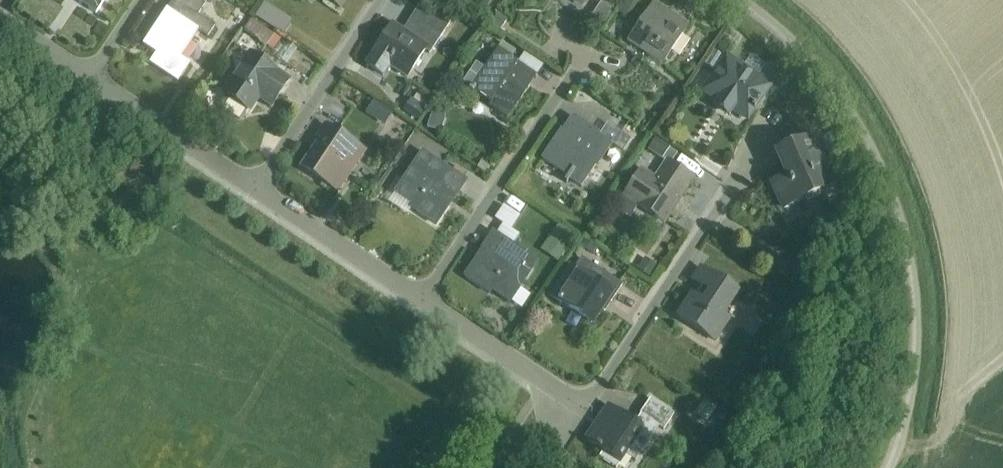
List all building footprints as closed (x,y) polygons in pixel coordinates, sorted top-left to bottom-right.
[(214,27),(198,16),(205,5),(197,0),(174,0),(173,1),(174,2),(168,11),(166,10),(143,45),(157,55),(151,65),(178,83),(190,65),(180,58),(197,31),(207,38),(214,27)] [(340,10),(347,0),(326,0),(340,10)] [(628,43),(661,66),(686,29),(666,16),(669,12),(655,2),(628,43)] [(291,22),(264,4),(256,16),(283,33),(291,22)] [(372,55),(373,56),(366,66),(383,77),(389,67),(407,78),(425,51),(430,54),(450,25),(420,6),(411,20),(418,24),(410,36),(392,25),(372,55)] [(244,31),(274,51),(282,38),(275,34),(274,35),(251,20),(244,31)] [(282,51),(297,61),(307,48),(291,37),(282,51)] [(538,77),(511,59),(517,49),(504,40),(497,50),(484,69),(476,63),(463,83),(471,88),(470,90),(497,108),(495,113),(508,121),(538,77)] [(526,48),(521,59),(543,70),(548,59),(526,48)] [(272,109),(290,82),(250,55),(222,96),(225,98),(221,103),(223,109),(239,121),(246,120),(249,114),(259,100),(272,109)] [(732,113),(747,122),(766,95),(752,86),(755,82),(740,72),(742,68),(726,57),(702,92),(717,102),(714,107),(729,117),(732,113)] [(422,84),(416,95),(429,103),(436,92),(422,84)] [(422,113),(427,103),(413,96),(408,106),(422,113)] [(376,97),(369,108),(389,119),(395,108),(376,97)] [(611,144),(599,137),(571,118),(541,162),(582,188),(611,144)] [(301,169),(338,193),(365,153),(325,126),(317,138),(321,141),(301,169)] [(620,132),(612,144),(623,151),(631,139),(620,132)] [(656,138),(648,150),(662,160),(670,147),(656,138)] [(773,183),(785,208),(832,186),(809,139),(776,153),(787,176),(773,183)] [(411,209),(436,226),(454,199),(455,200),(466,183),(422,153),(395,194),(389,203),(407,215),(411,209)] [(625,197),(664,223),(693,180),(668,163),(656,181),(641,171),(625,197)] [(537,263),(513,247),(522,234),(503,222),(495,235),(493,234),(482,250),(483,251),(465,278),(489,295),(492,291),(510,303),(537,263)] [(639,263),(636,269),(650,278),(658,265),(646,257),(641,264),(639,263)] [(783,270),(799,273),(801,260),(785,257),(783,270)] [(580,259),(573,269),(571,268),(551,297),(591,323),(601,309),(605,312),(622,287),(591,266),(580,259)] [(722,317),(737,294),(700,270),(692,281),(703,289),(696,300),(691,297),(678,317),(715,341),(728,321),(722,317)] [(793,292),(783,307),(795,315),(805,300),(793,292)] [(714,424),(725,408),(709,397),(698,413),(714,424)] [(586,441),(603,452),(599,458),(613,467),(618,467),(626,455),(636,462),(659,427),(664,431),(674,415),(650,399),(640,415),(634,424),(609,407),(586,441)]
